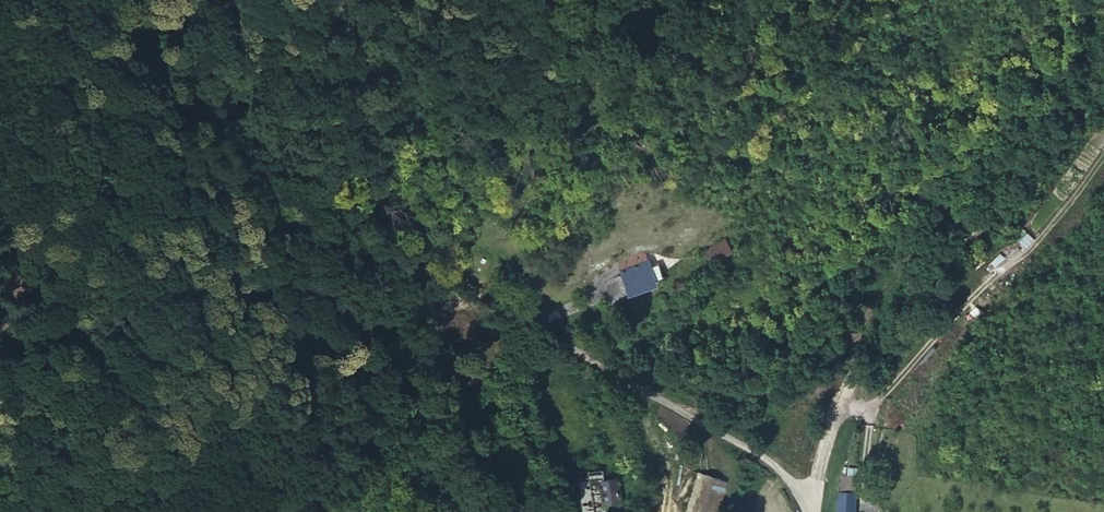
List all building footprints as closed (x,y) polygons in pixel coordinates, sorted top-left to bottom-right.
[(1027,250),(1034,240),(1026,234),(1019,243),(1027,250)] [(710,261),(729,249),(723,240),(704,251),(710,261)] [(643,254),(618,263),(628,291),(654,282),(653,280),(662,277),(658,264),(648,267),(643,254)] [(591,465),(578,469),(587,511),(590,511),(600,509),(598,499),(609,496),(604,474),(593,476),(591,465)] [(721,484),(695,476),(684,511),(713,511),(721,484)] [(843,483),(842,496),(852,497),(853,483),(843,483)] [(837,511),(851,511),(852,497),(842,496),(838,496),(837,511)]
